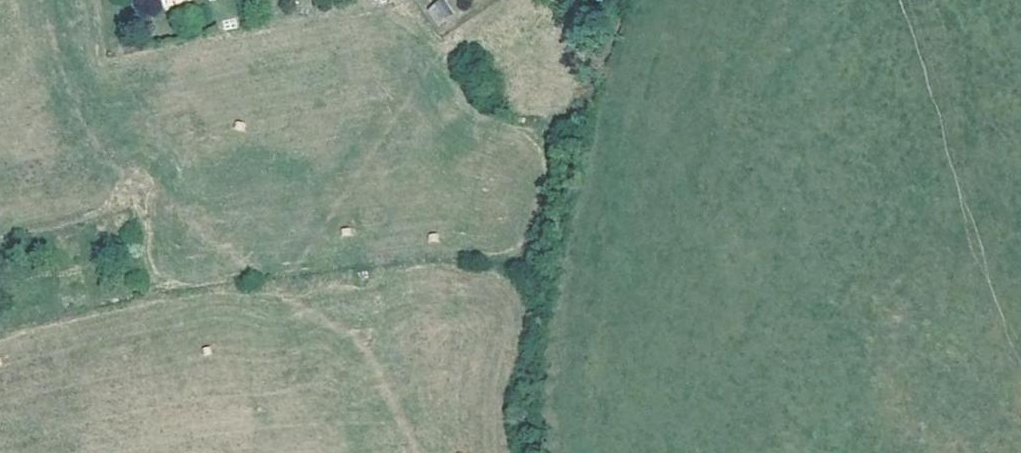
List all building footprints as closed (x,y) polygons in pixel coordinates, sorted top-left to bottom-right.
[(437,26),(452,13),(441,0),(437,0),(425,11),(437,26)]
